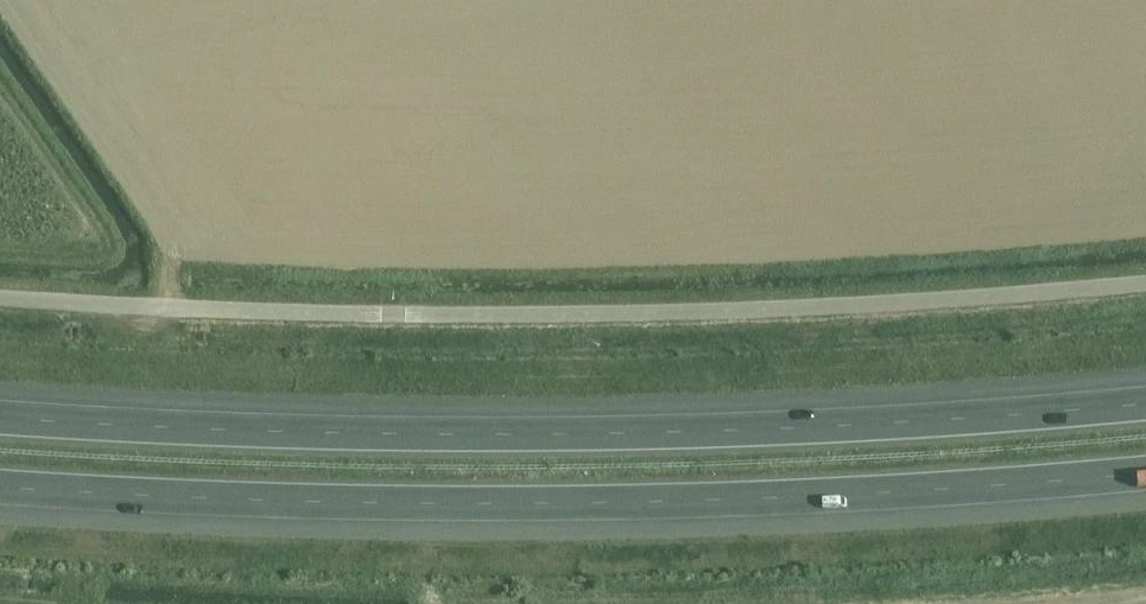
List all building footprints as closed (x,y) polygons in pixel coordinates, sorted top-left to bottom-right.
[(304,529),(304,537),(342,536),(341,528),(304,529)]
